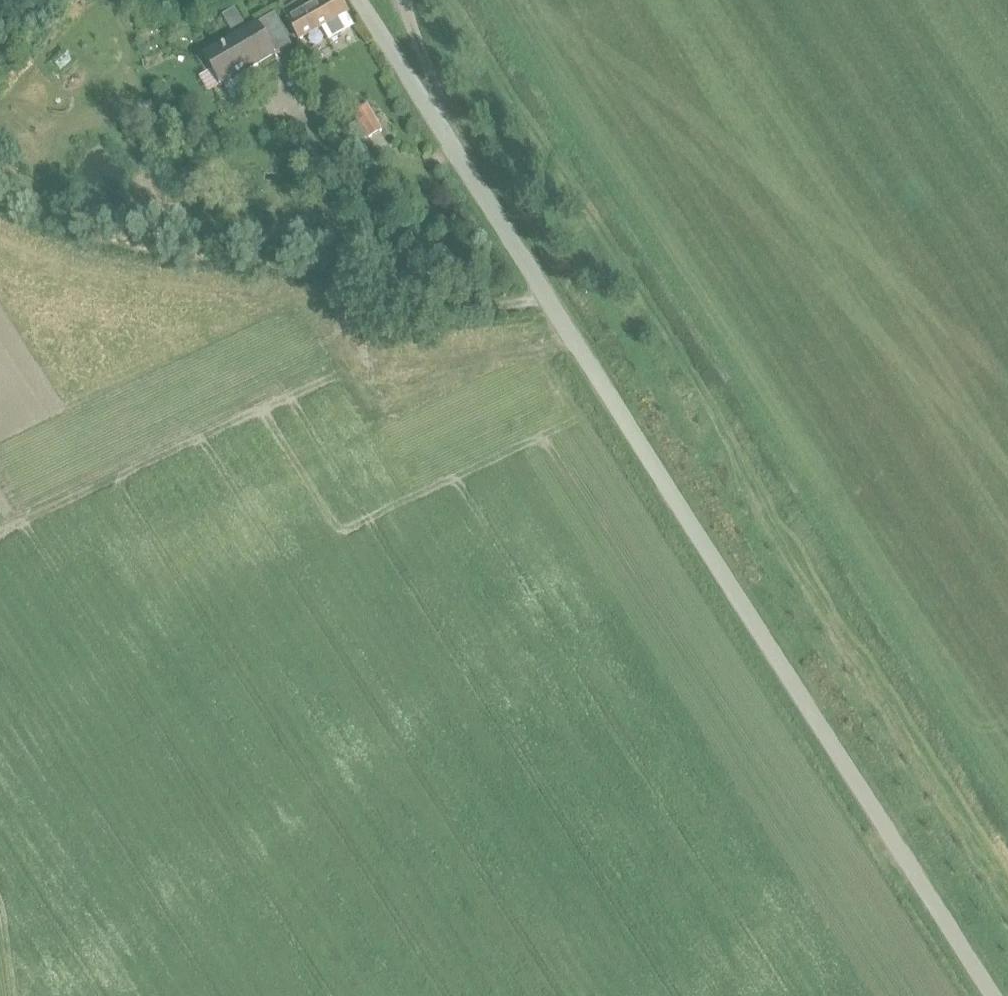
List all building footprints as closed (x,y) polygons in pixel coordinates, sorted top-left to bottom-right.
[(283,11),(300,40),(321,28),(329,41),(354,27),(346,13),(339,0),(303,0),(283,11)] [(203,56),(220,87),(293,44),(275,14),(248,30),(236,9),(230,13),(223,17),(235,38),(203,56)] [(354,114),(359,122),(347,129),(356,146),(360,144),(367,157),(380,149),(373,137),(382,132),(367,106),(354,114)]
